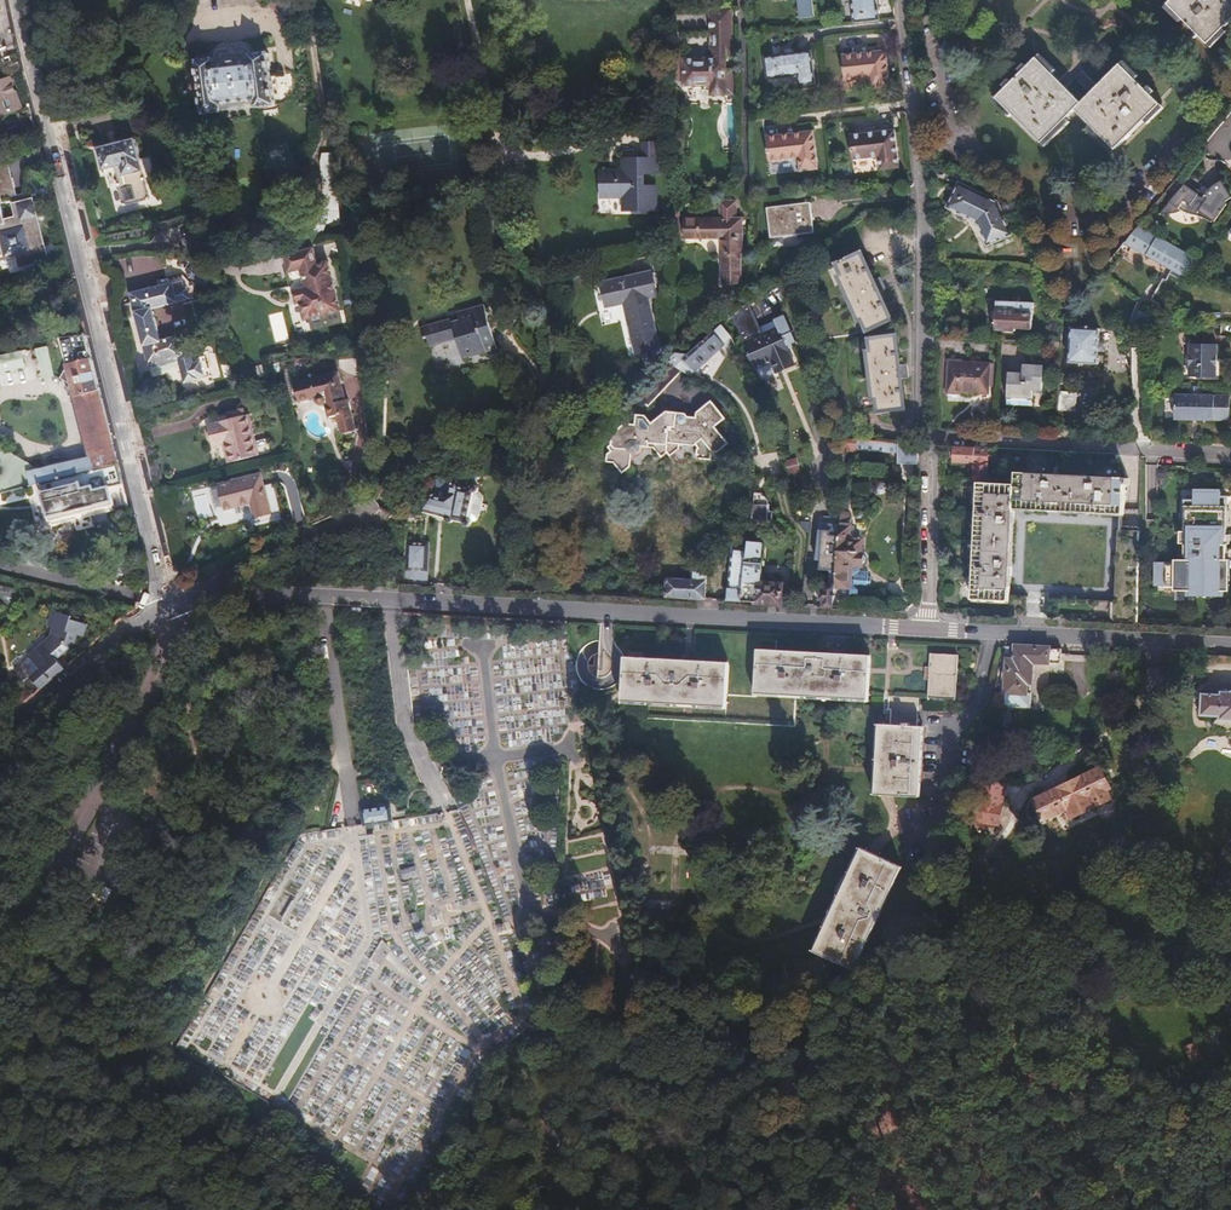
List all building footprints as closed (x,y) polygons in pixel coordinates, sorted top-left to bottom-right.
[(801,21),(814,19),(813,0),(799,0),(801,21)] [(854,26),(880,23),(877,0),(851,0),(854,26)] [(1168,1),(1209,42),(1230,19),(1230,0),(1169,0),(1168,1)] [(712,55),(685,55),(685,81),(711,81),(711,91),(726,91),(726,89),(733,89),(733,72),(728,72),(727,46),(733,46),(733,6),(712,6),(712,55)] [(886,52),(843,57),(846,82),(870,80),(872,92),(891,89),(886,52)] [(15,76),(9,53),(0,55),(0,80),(15,76)] [(214,59),(195,61),(200,115),(219,112),(219,105),(253,102),(254,109),(273,107),(268,53),(249,55),(249,62),(214,65),(214,59)] [(1035,56),(997,94),(1042,140),(1075,107),(1115,147),(1160,102),(1121,62),(1081,101),(1035,56)] [(811,58),(793,60),(795,80),(800,79),(801,89),(815,88),(811,58)] [(795,80),(793,60),(768,63),(769,83),(795,80)] [(10,79),(0,82),(0,116),(1,116),(21,109),(10,79)] [(894,130),(850,135),(853,161),(878,158),(880,171),(899,168),(894,130)] [(815,132),(799,134),(803,173),(820,170),(815,132)] [(803,173),(799,134),(768,137),(771,163),(800,160),(801,173),(803,173)] [(136,141),(99,150),(105,171),(116,168),(120,185),(119,186),(124,207),(151,200),(136,141)] [(621,168),(601,168),(599,197),(624,197),(624,210),(659,210),(658,181),(645,180),(645,172),(663,172),(663,141),(645,142),(645,155),(622,156),(621,168)] [(299,238),(323,235),(328,225),(341,218),(333,152),(324,153),(321,160),(322,183),(325,211),(315,218),(300,212),(299,238)] [(13,178),(9,161),(0,163),(0,181),(13,178)] [(17,196),(13,178),(0,181),(0,200),(17,196)] [(957,179),(946,203),(977,216),(986,239),(1010,229),(995,197),(957,179)] [(1205,191),(1201,195),(1198,199),(1193,195),(1195,191),(1184,182),(1156,217),(1157,218),(1159,219),(1162,219),(1163,220),(1164,220),(1168,219),(1173,218),(1177,216),(1181,213),(1182,212),(1191,220),(1193,218),(1205,228),(1207,230),(1222,210),(1221,207),(1227,203),(1220,182),(1212,186),(1205,191)] [(30,193),(17,196),(0,200),(0,206),(12,204),(15,217),(3,220),(0,208),(0,239),(4,257),(16,254),(19,266),(46,260),(30,193)] [(736,230),(736,225),(736,197),(720,198),(720,215),(684,216),(684,236),(721,235),(721,281),(741,281),(741,251),(742,251),(742,247),(744,247),(744,230),(736,230)] [(769,235),(807,230),(805,202),(766,208),(769,235)] [(805,202),(807,230),(813,230),(810,202),(805,202)] [(1203,231),(1205,228),(1193,218),(1191,220),(1182,212),(1181,213),(1177,216),(1173,218),(1168,219),(1164,220),(1162,222),(1163,223),(1167,224),(1172,224),(1177,224),(1182,223),(1183,223),(1185,222),(1187,222),(1190,222),(1192,223),(1194,224),(1196,225),(1203,231)] [(1198,254),(1138,223),(1124,240),(1173,267),(1184,272),(1198,254)] [(289,287),(272,291),(274,295),(291,291),(295,306),(300,305),(305,322),(342,312),(329,261),(318,264),(314,247),(284,254),(288,272),(285,272),(289,287)] [(877,292),(872,281),(861,254),(846,260),(845,258),(840,260),(840,262),(838,263),(842,275),(839,276),(860,321),(863,320),(868,330),(889,320),(877,292)] [(1159,303),(1184,272),(1173,267),(1166,277),(1163,275),(1148,295),(1159,303)] [(655,269),(601,282),(607,307),(624,303),(637,354),(663,348),(651,296),(661,294),(655,269)] [(879,278),(872,281),(877,292),(883,289),(879,278)] [(164,287),(146,292),(151,311),(179,303),(176,293),(166,295),(164,287)] [(146,292),(138,294),(143,313),(151,311),(146,292)] [(131,352),(177,341),(177,338),(151,345),(143,313),(138,294),(122,298),(124,308),(120,309),(131,352)] [(996,299),(994,329),(1015,330),(1016,327),(1031,328),(1033,301),(996,299)] [(484,309),(426,324),(432,346),(457,340),(461,357),(498,348),(484,309)] [(1098,321),(1070,319),(1067,352),(1096,354),(1098,321)] [(676,351),(672,356),(689,373),(727,338),(716,326),(685,353),(676,351)] [(775,327),(740,343),(751,367),(769,359),(774,370),(791,362),(775,327)] [(55,477),(96,468),(118,463),(85,331),(62,338),(90,457),(52,466),(55,477)] [(901,378),(899,367),(894,338),(870,341),(872,353),(867,353),(875,399),(879,399),(881,410),(905,407),(901,378)] [(1059,352),(1059,340),(1047,339),(1047,352),(1059,352)] [(187,385),(177,341),(131,352),(135,369),(168,361),(174,388),(187,385)] [(1216,341),(1189,341),(1188,374),(1215,375),(1216,341)] [(0,371),(0,396),(54,386),(50,362),(0,371)] [(947,362),(946,392),(985,394),(987,363),(947,362)] [(1006,370),(1004,396),(1029,397),(1030,390),(1040,391),(1041,365),(1020,364),(1020,371),(1006,370)] [(906,366),(899,367),(901,378),(907,377),(906,366)] [(339,375),(295,386),(300,403),(315,399),(315,401),(315,404),(315,406),(317,408),(319,409),(321,410),(323,410),(325,409),(327,408),(330,420),(339,418),(344,438),(358,434),(349,401),(346,402),(339,375)] [(1200,384),(1187,383),(1187,393),(1174,393),(1174,417),(1227,418),(1228,394),(1200,393),(1200,384)] [(1061,411),(1079,412),(1080,393),(1062,392),(1061,411)] [(606,452),(606,460),(613,461),(622,471),(630,465),(632,452),(636,452),(638,452),(640,451),(641,449),(641,447),(641,444),(648,444),(648,446),(654,446),(662,455),(667,450),(671,455),(679,448),(680,442),(694,443),(697,441),(700,447),(698,449),(697,457),(712,458),(713,448),(720,448),(728,440),(715,424),(726,415),(711,398),(697,409),(696,415),(687,414),(685,410),(678,408),(666,408),(652,421),(645,412),(636,411),(635,422),(625,421),(609,434),(612,437),(612,443),(607,445),(612,450),(606,452)] [(300,413),(293,412),(296,425),(303,424),(300,413)] [(218,421),(207,424),(212,445),(223,443),(228,461),(258,454),(248,413),(218,420),(218,421)] [(854,447),(845,446),(844,450),(897,453),(897,443),(854,440),(854,447)] [(917,443),(913,443),(897,443),(897,453),(897,463),(917,464),(917,443)] [(975,476),(986,477),(987,465),(987,449),(951,447),(951,452),(951,462),(951,463),(972,464),(972,481),(975,481),(975,476)] [(555,467),(563,467),(562,453),(554,454),(555,467)] [(1009,601),(1008,615),(1027,617),(1028,596),(1009,595),(1013,508),(1123,514),(1125,487),(1128,487),(1128,481),(1124,481),(1125,477),(1015,472),(1014,485),(987,484),(975,483),(970,598),(1009,601)] [(92,484),(92,479),(80,482),(78,475),(40,486),(48,518),(50,518),(85,510),(112,503),(114,502),(108,480),(92,484)] [(261,475),(216,486),(221,507),(248,501),(251,515),(271,510),(261,475)] [(941,476),(941,484),(953,486),(954,480),(954,476),(941,476)] [(413,512),(404,516),(424,518),(424,516),(447,519),(447,521),(448,522),(450,523),(452,523),(453,523),(455,522),(455,520),(463,521),(463,523),(464,524),(465,525),(467,526),(468,525),(470,525),(471,523),(471,522),(470,520),(470,519),(468,518),(471,492),(473,492),(474,491),(475,490),(476,489),(476,487),(475,485),(474,485),(472,484),(473,477),(438,479),(437,485),(435,490),(433,495),(430,499),(426,503),(422,507),(413,512)] [(877,483),(874,488),(878,494),(885,494),(888,488),(884,483),(877,483)] [(1187,591),(1225,591),(1229,591),(1229,569),(1226,569),(1226,559),(1226,545),(1226,534),(1226,507),(1221,507),(1221,496),(1221,491),(1195,491),(1195,500),(1194,506),(1185,506),(1185,531),(1184,543),(1184,556),(1185,556),(1185,560),(1175,560),(1175,562),(1157,562),(1157,586),(1159,586),(1175,586),(1175,591),(1187,591)] [(204,494),(193,497),(200,518),(211,515),(204,494)] [(85,510),(50,518),(51,525),(74,519),(76,529),(93,525),(90,512),(113,507),(112,503),(85,510)] [(836,571),(834,606),(848,607),(848,594),(851,565),(859,566),(860,566),(864,562),(865,556),(861,551),(862,539),(852,539),(848,538),(849,526),(847,526),(848,516),(845,516),(846,505),(841,504),(840,518),(836,571)] [(827,570),(836,571),(840,518),(821,517),(821,523),(817,523),(815,560),(819,560),(818,570),(827,570)] [(758,519),(747,518),(747,525),(758,527),(758,519)] [(1048,596),(1046,617),(1138,622),(1139,552),(1140,530),(1118,529),(1115,600),(1115,604),(1109,604),(1109,600),(1048,596)] [(745,549),(746,540),(731,539),(731,548),(745,549)] [(430,540),(408,540),(406,581),(428,582),(430,540)] [(748,540),(746,540),(745,549),(742,601),(779,603),(780,586),(756,585),(758,546),(748,545),(748,540)] [(742,601),(745,549),(731,548),(727,601),(742,601)] [(851,565),(848,594),(857,595),(857,590),(866,591),(866,586),(870,586),(870,577),(867,577),(867,572),(859,571),(859,566),(851,565)] [(667,577),(665,597),(706,599),(707,569),(692,568),(691,579),(667,577)] [(823,601),(823,605),(834,606),(836,571),(827,570),(826,585),(824,585),(824,589),(820,592),(820,598),(823,601)] [(8,606),(11,587),(0,585),(0,604),(8,606)] [(857,595),(848,594),(848,607),(856,607),(857,595)] [(29,676),(40,688),(63,668),(55,658),(67,648),(68,643),(72,644),(75,633),(81,635),(85,624),(69,619),(70,615),(54,610),(48,626),(53,628),(50,637),(27,656),(37,668),(29,676)] [(101,634),(110,627),(103,619),(94,626),(101,634)] [(1062,649),(1015,646),(1014,659),(1007,659),(1007,669),(1005,699),(1008,703),(1030,705),(1031,692),(1025,692),(1026,681),(1030,678),(1031,670),(1027,670),(1028,660),(1061,662),(1062,649)] [(649,712),(675,713),(796,720),(797,698),(869,702),(871,659),(793,654),(789,653),(760,652),(757,691),(757,696),(727,695),(728,690),(729,667),(626,661),(624,685),(623,697),(650,699),(649,712)] [(931,654),(929,700),(955,702),(958,655),(931,654)] [(1003,692),(995,692),(992,703),(1004,703),(1005,699),(1007,669),(1004,669),(1003,692)] [(1200,716),(1218,717),(1218,719),(1215,719),(1212,720),(1211,726),(1215,729),(1217,727),(1218,730),(1230,731),(1230,692),(1221,691),(1220,695),(1200,693),(1200,716)] [(879,730),(876,800),(912,802),(916,732),(913,732),(915,699),(887,698),(886,712),(889,712),(888,730),(879,730)] [(1057,787),(1068,811),(1089,802),(1091,807),(1108,799),(1101,783),(1105,781),(1098,768),(1057,787)] [(982,778),(981,790),(990,791),(991,779),(982,778)] [(981,792),(980,800),(989,801),(990,793),(981,792)] [(1089,802),(1068,811),(1070,816),(1091,807),(1089,802)] [(364,823),(391,818),(389,806),(362,810),(364,823)] [(864,848),(818,949),(854,966),(901,864),(864,848)] [(754,1032),(749,1039),(750,1047),(759,1050),(764,1044),(762,1035),(754,1032)]
